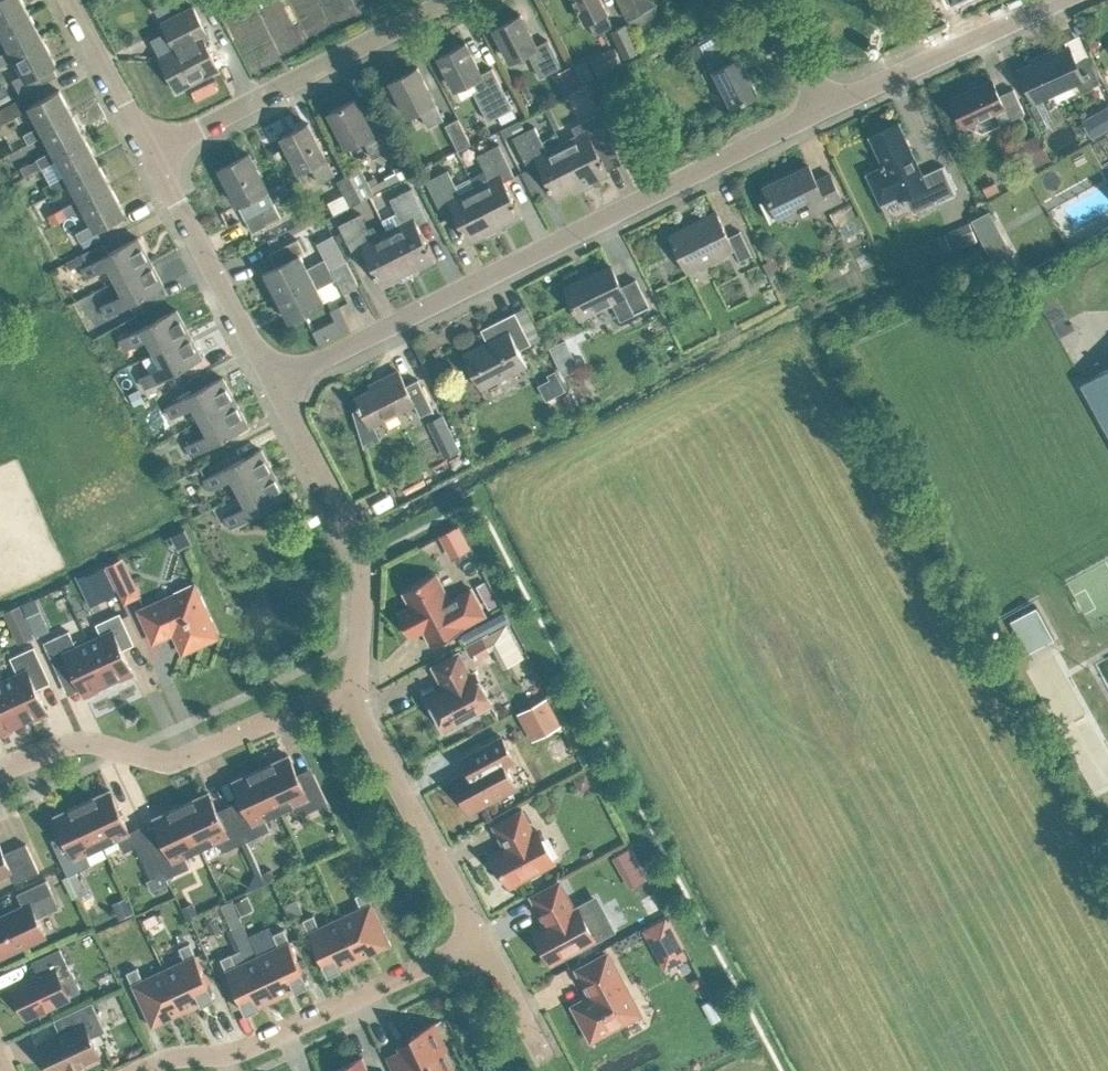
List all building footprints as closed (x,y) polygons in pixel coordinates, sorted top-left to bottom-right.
[(30,13),(23,0),(0,0),(0,29),(30,13)] [(606,11),(607,11),(602,0),(574,0),(585,22),(589,20),(595,33),(613,25),(606,11)] [(629,21),(657,6),(655,2),(651,0),(619,0),(629,21)] [(167,32),(152,40),(159,54),(178,90),(219,68),(201,33),(196,35),(192,26),(202,21),(194,5),(162,22),(167,32)] [(43,37),(30,13),(0,29),(0,31),(1,33),(10,49),(0,54),(0,66),(15,58),(12,54),(43,37)] [(537,44),(521,13),(494,27),(510,59),(526,51),(539,76),(561,65),(547,38),(537,44)] [(625,56),(640,49),(626,22),(612,30),(625,56)] [(698,39),(732,105),(758,92),(725,26),(698,39)] [(57,63),(43,37),(12,54),(15,58),(22,72),(12,78),(21,93),(57,74),(52,65),(57,63)] [(482,72),(466,40),(439,54),(456,87),(472,78),(478,89),(474,91),(488,119),(513,107),(492,67),(482,72)] [(1074,62),(1068,48),(1052,55),(1050,52),(1034,60),(1035,62),(1022,68),(1035,97),(1076,78),(1081,88),(1098,81),(1087,56),(1074,62)] [(586,57),(573,63),(583,82),(595,76),(586,57)] [(581,87),(570,65),(558,71),(569,93),(581,87)] [(443,116),(418,66),(391,79),(408,113),(420,107),(428,124),(443,116)] [(999,94),(992,79),(952,98),(960,115),(958,121),(975,128),(979,117),(995,110),(1001,123),(1024,112),(1013,87),(999,94)] [(43,130),(73,113),(60,88),(32,103),(29,105),(31,108),(39,124),(23,132),(28,141),(44,133),(43,130)] [(27,95),(0,109),(0,124),(31,108),(29,105),(32,103),(27,95)] [(371,127),(356,97),(329,111),(347,145),(363,137),(372,156),(394,145),(382,121),(371,127)] [(1107,127),(1107,104),(1093,112),(1103,130),(1107,127)] [(597,112),(571,125),(576,135),(562,142),(583,185),(609,172),(607,168),(621,161),(597,112)] [(56,155),(86,138),(73,113),(43,130),(44,133),(52,148),(36,157),(41,166),(57,157),(56,155)] [(458,148),(471,142),(459,117),(446,123),(458,148)] [(923,176),(899,123),(900,121),(868,135),(870,136),(882,163),(880,164),(881,166),(865,173),(867,173),(882,206),(906,195),(913,212),(955,193),(942,166),(942,167),(923,176)] [(308,122),(282,135),(299,168),(310,162),(319,180),(333,173),(324,155),(325,155),(308,122)] [(583,185),(562,142),(548,149),(535,125),(514,136),(529,167),(539,162),(557,198),(583,185)] [(1050,158),(1038,132),(1013,143),(1025,169),(1050,158)] [(69,179),(99,163),(86,138),(56,155),(57,157),(65,173),(49,181),(54,190),(70,182),(69,179)] [(468,176),(473,187),(495,229),(520,217),(502,181),(513,175),(498,144),(477,154),(483,168),(468,176)] [(253,231),(282,215),(267,187),(249,152),(219,167),(253,231)] [(25,174),(34,170),(29,161),(21,165),(25,174)] [(81,204),(113,188),(99,163),(69,179),(70,182),(78,198),(62,206),(67,215),(83,207),(81,204)] [(404,164),(383,175),(387,183),(408,172),(404,164)] [(816,178),(809,164),(764,186),(769,195),(761,199),(770,219),(808,201),(813,210),(841,197),(829,172),(816,178)] [(359,166),(348,172),(362,197),(373,191),(370,187),(370,186),(359,166)] [(495,229),(473,187),(459,194),(446,169),(425,180),(440,212),(451,206),(469,242),(495,229)] [(348,172),(337,178),(351,203),(362,197),(348,172)] [(987,195),(999,189),(993,177),(981,182),(987,195)] [(388,230),(409,272),(435,259),(417,224),(427,219),(411,187),(390,198),(402,222),(388,230)] [(81,204),(83,207),(91,222),(75,231),(80,240),(99,230),(97,228),(126,212),(113,188),(81,204)] [(856,215),(850,201),(829,210),(836,225),(856,215)] [(299,209),(305,220),(313,216),(308,205),(299,209)] [(989,209),(971,218),(983,241),(1001,232),(989,209)] [(729,235),(716,210),(670,233),(688,270),(734,247),(740,259),(752,253),(741,229),(729,235)] [(409,272),(388,230),(373,237),(361,212),(339,223),(355,255),(366,250),(383,285),(409,272)] [(115,279),(151,260),(138,236),(109,251),(103,241),(82,252),(88,263),(80,267),(86,277),(108,265),(115,279)] [(277,294),(330,268),(325,258),(307,266),(301,253),(305,251),(298,237),(270,252),(276,265),(265,271),(277,294)] [(343,291),(358,283),(346,259),(331,267),(343,291)] [(1002,277),(1019,269),(1014,259),(997,268),(1002,277)] [(151,260),(115,279),(122,292),(100,304),(106,315),(164,284),(151,260)] [(621,285),(610,263),(565,285),(580,316),(624,294),(609,302),(617,320),(649,305),(635,278),(621,285)] [(330,268),(277,294),(289,318),(324,301),(317,287),(335,278),(330,268)] [(340,316),(317,326),(324,341),(356,326),(345,302),(336,306),(340,316)] [(154,351),(189,332),(176,307),(119,338),(124,348),(146,337),(154,351)] [(479,386),(526,363),(518,347),(530,341),(515,310),(481,327),(487,339),(462,351),(479,386)] [(189,332),(154,351),(161,364),(139,376),(145,387),(202,356),(189,332)] [(566,335),(550,342),(557,357),(573,349),(566,335)] [(1081,383),(1107,431),(1107,368),(1081,383)] [(418,377),(407,383),(400,369),(382,378),(384,382),(356,396),(360,405),(352,409),(362,442),(378,434),(372,423),(414,402),(420,415),(434,408),(418,377)] [(548,378),(556,393),(566,388),(555,369),(547,373),(549,377),(548,378)] [(202,418),(236,399),(223,375),(166,406),(172,416),(194,404),(202,418)] [(236,399),(202,418),(209,432),(187,443),(193,454),(249,424),(236,399)] [(447,453),(462,448),(449,410),(434,415),(447,453)] [(240,490),(274,471),(261,447),(205,477),(211,488),(233,476),(240,490)] [(274,471),(240,490),(248,503),(225,515),(231,526),(287,495),(274,471)] [(465,520),(444,529),(456,554),(477,544),(465,520)] [(109,569),(118,588),(124,602),(141,594),(126,561),(109,569)] [(115,587),(104,565),(85,574),(95,596),(115,587)] [(450,598),(436,571),(403,589),(411,605),(398,612),(411,635),(423,628),(432,644),(465,626),(464,625),(486,613),(472,587),(450,598)] [(216,634),(194,585),(142,610),(155,638),(175,628),(184,648),(216,634)] [(21,604),(28,620),(32,627),(47,621),(36,597),(21,604)] [(1036,602),(1010,616),(1029,649),(1054,635),(1036,602)] [(12,627),(28,620),(21,604),(4,611),(12,627)] [(89,639),(108,680),(120,675),(121,678),(133,672),(122,647),(134,642),(120,611),(96,622),(101,633),(89,639)] [(505,622),(466,644),(473,655),(492,644),(504,666),(523,655),(505,622)] [(108,680),(89,639),(76,645),(69,629),(44,640),(68,693),(81,687),(85,694),(97,688),(96,685),(108,680)] [(4,678),(23,719),(34,714),(35,717),(48,711),(37,687),(51,681),(34,645),(11,656),(18,672),(4,678)] [(470,672),(459,651),(434,665),(445,686),(430,695),(428,695),(446,728),(447,726),(462,718),(467,719),(474,715),(476,710),(490,703),(492,703),(474,670),(470,672)] [(4,678),(0,680),(0,733),(12,728),(11,725),(23,719),(4,678)] [(562,723),(547,695),(516,711),(531,739),(562,723)] [(470,810),(516,785),(505,765),(515,760),(501,734),(462,755),(469,769),(453,778),(470,810)] [(261,766),(281,808),(298,800),(303,812),(328,801),(314,771),(300,777),(289,753),(261,766)] [(264,816),(281,808),(261,766),(234,779),(245,803),(233,809),(247,839),(270,828),(264,816)] [(167,876),(144,828),(142,824),(130,830),(110,788),(83,801),(102,843),(116,836),(123,851),(137,844),(152,877),(146,879),(151,889),(169,881),(167,876)] [(247,839),(233,809),(220,814),(209,791),(182,803),(201,845),(218,837),(223,849),(247,839)] [(86,850),(102,843),(83,801),(56,814),(67,837),(54,843),(68,873),(91,862),(86,850)] [(184,853),(201,845),(182,803),(154,816),(157,821),(144,828),(167,876),(190,865),(184,853)] [(534,830),(522,808),(493,824),(505,846),(493,852),(510,883),(555,859),(538,828),(534,830)] [(0,843),(0,877),(12,871),(16,881),(39,870),(26,842),(4,852),(0,843)] [(631,845),(615,854),(622,868),(639,859),(631,845)] [(271,868),(262,872),(267,881),(275,877),(271,868)] [(46,933),(38,916),(59,905),(47,878),(17,891),(24,905),(0,916),(0,955),(46,933)] [(574,908),(559,880),(533,894),(548,922),(535,929),(551,960),(577,947),(578,949),(593,941),(592,939),(612,928),(595,897),(574,908)] [(340,915),(359,958),(391,943),(366,889),(355,893),(361,905),(340,915)] [(251,895),(238,901),(245,915),(258,908),(251,895)] [(146,925),(159,919),(155,911),(143,917),(146,925)] [(359,958),(340,915),(319,925),(313,913),(303,918),(328,972),(359,958)] [(217,919),(213,921),(211,917),(205,919),(211,932),(221,927),(217,919)] [(657,949),(675,939),(665,919),(646,929),(657,949)] [(257,953),(277,996),(309,981),(283,927),(273,932),(278,944),(257,953)] [(163,967),(183,1010),(215,995),(189,941),(179,946),(184,957),(163,967)] [(36,971),(12,982),(28,1018),(71,998),(61,976),(71,971),(59,946),(31,960),(36,971)] [(277,996),(257,953),(236,963),(231,952),(220,956),(246,1011),(277,996)] [(624,1022),(634,1017),(635,1013),(638,1011),(607,953),(579,968),(593,994),(575,1004),(592,1036),(620,1021),(624,1022)] [(183,1010),(163,967),(142,977),(137,965),(126,970),(152,1025),(183,1010)] [(100,1053),(89,1031),(104,1025),(92,1000),(54,1018),(61,1032),(40,1042),(53,1070),(62,1070),(100,1053)] [(388,1056),(395,1070),(450,1070),(452,1070),(442,1048),(444,1047),(433,1023),(412,1033),(414,1038),(400,1045),(402,1050),(388,1056)] [(362,1056),(332,1070),(369,1070),(362,1056)]
